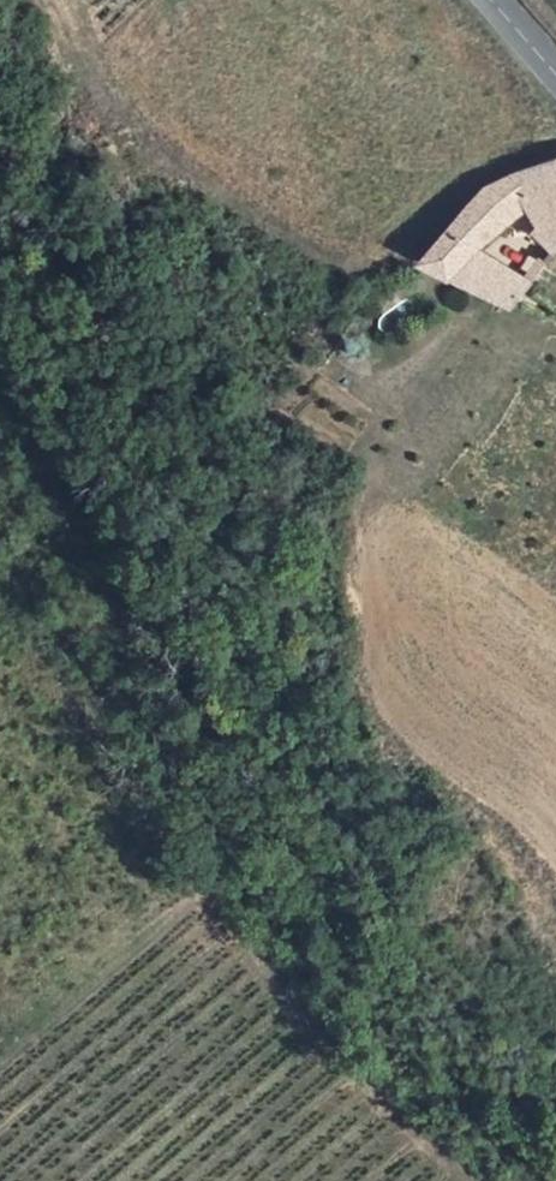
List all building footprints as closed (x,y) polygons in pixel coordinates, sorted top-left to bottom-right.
[(510,207),(555,248),(555,153),(521,164),(497,177),(479,194),(457,218),(422,256),(520,304),(527,296),(538,280),(476,247),(510,207)]
